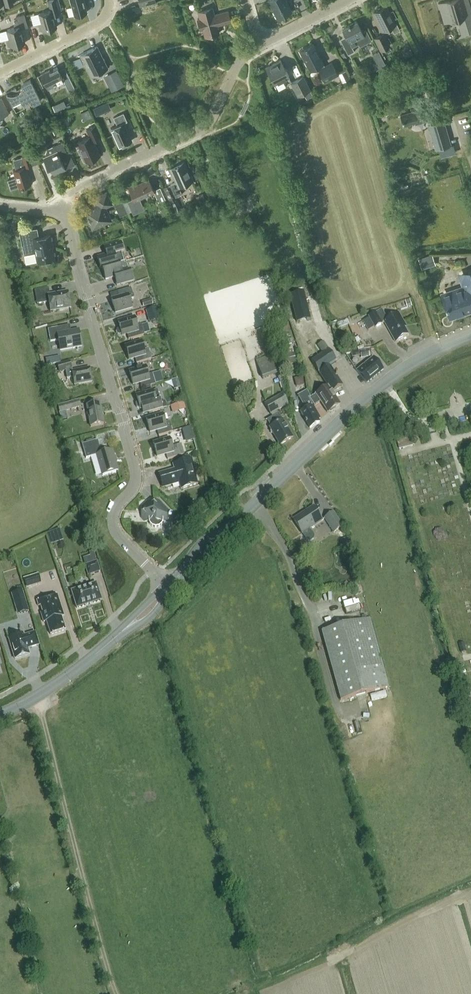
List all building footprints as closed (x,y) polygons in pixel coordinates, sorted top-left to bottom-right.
[(53,16),(60,14),(59,10),(62,9),(59,0),(48,0),(51,9),(39,13),(40,16),(31,18),(33,24),(38,23),(40,31),(56,26),(53,16)] [(74,15),(87,11),(84,0),(70,0),(74,15)] [(290,7),(286,0),(268,0),(277,18),(296,8),(294,4),(290,7)] [(438,2),(441,13),(449,10),(452,20),(457,19),(462,34),(470,31),(470,9),(470,8),(463,11),(460,0),(445,0),(438,2)] [(393,9),(389,11),(386,5),(373,11),(379,22),(378,22),(382,30),(391,26),(394,32),(400,29),(396,22),(395,23),(393,19),(397,17),(393,9)] [(205,36),(219,32),(217,22),(230,19),(228,10),(214,14),(212,7),(198,11),(200,18),(197,18),(200,29),(203,28),(205,36)] [(24,13),(16,15),(17,19),(14,20),(14,27),(7,29),(10,38),(6,39),(8,47),(24,42),(20,28),(28,26),(24,13)] [(348,53),(354,50),(352,46),(359,43),(360,45),(371,39),(366,29),(362,31),(356,20),(342,27),(348,39),(342,42),(348,53)] [(391,44),(384,32),(373,37),(380,50),(391,44)] [(325,80),(338,73),(332,62),(325,66),(313,42),(300,49),(310,70),(317,66),(325,80)] [(91,75),(107,67),(97,46),(80,54),(91,75)] [(382,58),(373,63),(376,68),(385,64),(382,58)] [(274,83),(289,75),(285,68),(280,59),(266,67),(271,76),(274,83)] [(49,69),(40,74),(48,89),(64,80),(69,90),(75,87),(65,68),(60,71),(57,66),(50,70),(49,69)] [(349,77),(345,69),(338,73),(342,81),(349,77)] [(116,70),(109,73),(116,88),(123,84),(116,70)] [(313,95),(303,75),(290,82),(297,96),(304,92),(307,98),(313,95)] [(41,99),(30,79),(23,83),(24,85),(16,89),(15,87),(6,91),(13,105),(21,101),(22,103),(29,100),(31,104),(41,99)] [(9,112),(1,97),(0,98),(0,117),(9,112)] [(53,105),(55,110),(66,105),(64,99),(53,105)] [(109,101),(94,106),(96,114),(112,109),(109,101)] [(429,102),(411,108),(411,110),(400,113),(403,125),(415,121),(415,123),(434,117),(429,102)] [(117,124),(111,127),(119,146),(132,140),(124,122),(127,120),(123,112),(113,116),(117,124)] [(452,145),(444,120),(428,125),(435,149),(452,145)] [(60,131),(57,123),(51,126),(54,134),(60,131)] [(89,136),(77,141),(86,161),(100,154),(93,140),(101,136),(95,125),(86,129),(89,136)] [(41,147),(44,139),(35,135),(32,144),(41,147)] [(62,141),(47,148),(45,153),(46,155),(43,157),(47,166),(50,165),(54,174),(66,168),(60,155),(67,152),(62,141)] [(27,149),(28,153),(21,155),(22,156),(13,159),(16,168),(13,169),(19,187),(31,183),(25,167),(38,163),(31,147),(27,149)] [(179,186),(192,180),(184,161),(170,167),(176,181),(170,184),(175,196),(182,193),(179,186)] [(202,176),(199,170),(193,173),(196,179),(202,176)] [(160,186),(154,189),(149,178),(137,184),(136,183),(128,186),(134,198),(127,201),(133,214),(144,208),(140,198),(154,191),(159,201),(165,198),(160,186)] [(104,206),(111,203),(106,192),(95,197),(98,203),(89,208),(87,213),(93,227),(110,219),(104,206)] [(181,205),(178,199),(171,202),(175,211),(180,209),(179,206),(181,205)] [(128,212),(123,200),(115,203),(120,215),(128,212)] [(24,254),(35,252),(37,261),(55,258),(50,234),(38,236),(37,228),(20,231),(24,254)] [(100,269),(102,269),(117,264),(119,263),(119,264),(126,262),(126,261),(124,262),(121,251),(123,250),(121,242),(103,247),(106,255),(97,258),(100,269)] [(436,264),(432,253),(418,258),(422,268),(436,264)] [(133,281),(130,271),(128,271),(126,262),(119,264),(119,263),(117,264),(102,269),(105,280),(115,277),(117,286),(133,281)] [(467,269),(469,273),(459,276),(463,289),(442,296),(450,318),(470,311),(470,268),(467,269)] [(50,311),(70,308),(67,292),(50,295),(48,288),(35,290),(37,304),(49,302),(50,311)] [(129,300),(134,298),(131,288),(117,292),(119,298),(111,300),(115,313),(132,308),(129,300)] [(303,298),(291,302),(294,312),(307,308),(303,298)] [(160,319),(156,308),(146,311),(149,322),(160,319)] [(396,343),(409,335),(403,324),(404,323),(399,314),(388,320),(382,309),(369,317),(376,328),(385,322),(396,343)] [(297,331),(315,324),(310,310),(292,317),(297,331)] [(118,323),(120,328),(118,329),(117,331),(118,334),(120,335),(121,335),(122,335),(127,334),(128,340),(144,335),(141,324),(137,326),(135,318),(118,323)] [(60,350),(81,346),(78,331),(62,334),(60,327),(48,329),(50,342),(59,340),(60,350)] [(306,333),(296,338),(301,348),(304,347),(300,340),(308,336),(306,333)] [(293,334),(284,337),(285,340),(287,340),(289,345),(294,344),(292,338),(294,338),(293,334)] [(136,364),(151,359),(148,349),(144,350),(142,342),(125,347),(129,359),(135,358),(136,364)] [(333,392),(332,392),(343,385),(330,366),(337,362),(329,350),(324,342),(318,345),(323,354),(311,361),(319,372),(318,372),(319,373),(328,387),(311,398),(308,399),(313,407),(321,402),(328,413),(329,412),(330,412),(334,410),(334,409),(340,405),(335,397),(336,396),(333,392)] [(292,347),(283,350),(285,355),(282,356),(285,367),(297,363),(292,347)] [(350,364),(362,359),(360,353),(348,358),(350,364)] [(277,375),(270,355),(256,360),(263,380),(277,375)] [(46,358),(47,364),(62,362),(61,356),(46,358)] [(383,370),(373,358),(357,372),(367,384),(383,370)] [(67,378),(73,377),(74,385),(92,382),(89,368),(72,371),(70,361),(57,363),(59,371),(65,370),(67,378)] [(141,388),(156,384),(153,374),(148,375),(146,367),(129,372),(133,384),(140,382),(141,388)] [(162,371),(153,373),(155,383),(164,381),(162,371)] [(312,388),(321,385),(318,375),(309,377),(312,388)] [(136,396),(138,402),(136,402),(136,404),(137,408),(138,409),(140,408),(140,409),(140,408),(142,414),(167,407),(165,401),(161,403),(157,390),(136,396)] [(308,399),(311,398),(307,391),(298,396),(306,409),(301,412),(310,428),(320,422),(318,420),(320,418),(313,407),(308,399)] [(280,445),(293,438),(282,420),(279,414),(278,414),(277,411),(288,405),(282,394),(265,404),(271,415),(271,414),(273,417),(267,420),(271,427),(270,428),(271,430),(270,433),(273,433),(280,445)] [(79,400),(63,404),(58,406),(60,413),(81,407),(79,400)] [(186,410),(184,402),(170,406),(173,414),(186,410)] [(91,427),(103,425),(100,403),(87,406),(91,427)] [(158,436),(172,432),(169,421),(165,423),(163,415),(146,420),(150,432),(157,430),(158,436)] [(414,444),(412,437),(397,441),(400,450),(405,448),(404,447),(414,444)] [(181,444),(176,446),(172,447),(170,439),(153,444),(157,456),(166,454),(167,460),(184,455),(181,444)] [(103,476),(118,471),(112,450),(102,453),(98,440),(82,444),(86,458),(97,455),(103,476)] [(179,484),(181,489),(198,484),(195,476),(197,476),(192,459),(174,464),(175,469),(159,474),(162,485),(163,489),(179,484)] [(168,510),(159,501),(157,501),(153,504),(150,501),(147,501),(142,506),(142,508),(145,512),(142,515),(142,518),(145,521),(149,521),(149,524),(152,527),(155,528),(159,527),(162,525),(163,522),(167,522),(168,510)] [(314,534),(310,528),(322,520),(313,506),(294,519),(307,539),(309,541),(312,541),(314,539),(315,537),(314,534)] [(343,526),(334,512),(325,518),(334,532),(343,526)] [(95,559),(86,562),(87,565),(85,565),(88,576),(100,572),(97,562),(96,562),(95,559)] [(24,579),(27,588),(41,583),(38,575),(24,579)] [(102,600),(96,583),(72,591),(77,608),(102,600)] [(23,591),(12,594),(18,613),(29,610),(23,591)] [(38,601),(39,606),(40,606),(42,613),(41,614),(44,623),(47,622),(51,635),(66,630),(61,617),(64,616),(56,595),(38,601)] [(389,687),(370,618),(321,631),(340,701),(389,687)] [(9,639),(15,659),(29,655),(27,647),(30,646),(30,648),(39,645),(35,633),(24,636),(23,634),(9,639)]
